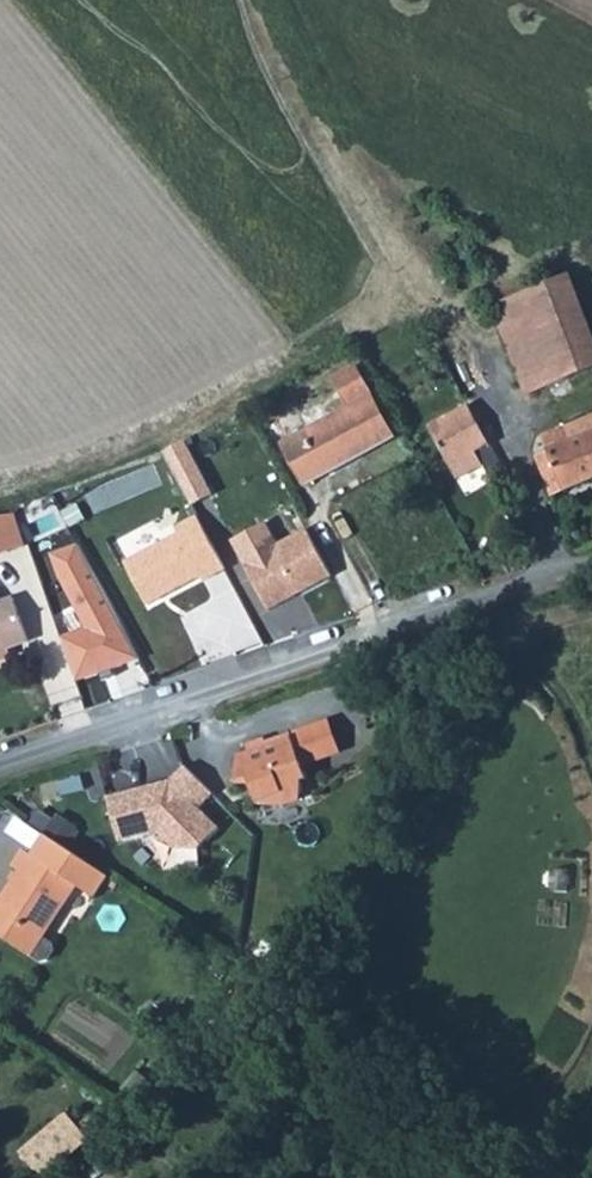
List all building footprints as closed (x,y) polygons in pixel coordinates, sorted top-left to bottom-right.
[(526,396),(549,387),(569,379),(591,370),(591,330),(571,275),(530,291),(524,275),(483,290),(490,307),(491,306),(526,396)] [(332,383),(346,410),(326,421),(351,461),(391,439),(355,371),(332,383)] [(549,387),(554,402),(574,394),(569,379),(549,387)] [(471,459),(478,473),(485,484),(502,475),(468,410),(429,431),(451,470),(471,459)] [(580,424),(591,455),(591,418),(580,424)] [(351,461),(326,421),(282,446),(305,487),(351,461)] [(550,505),(591,487),(591,455),(580,424),(563,430),(568,444),(530,461),(550,505)] [(213,492),(184,441),(165,451),(194,503),(213,492)] [(475,476),(478,473),(471,459),(451,470),(455,478),(466,472),(470,476),(475,476)] [(30,544),(22,516),(0,518),(0,554),(30,544)] [(230,574),(202,520),(177,533),(180,540),(129,566),(152,608),(203,581),(206,586),(230,574)] [(333,573),(309,527),(246,561),(271,606),(333,573)] [(11,658),(8,652),(28,646),(14,599),(0,603),(0,662),(11,658)] [(252,736),(255,746),(242,749),(237,777),(251,781),(256,797),(287,800),(291,788),(301,787),(309,771),(293,725),(282,728),(284,737),(272,741),(269,731),(252,736)] [(175,779),(109,796),(120,837),(156,827),(172,844),(200,846),(220,828),(202,807),(213,790),(186,768),(175,779)] [(45,829),(26,854),(18,848),(4,866),(16,874),(9,883),(4,881),(0,886),(0,937),(22,953),(71,888),(87,899),(106,875),(45,829)] [(58,1120),(11,1155),(28,1177),(39,1177),(95,1140),(84,1127),(71,1137),(58,1120)]
